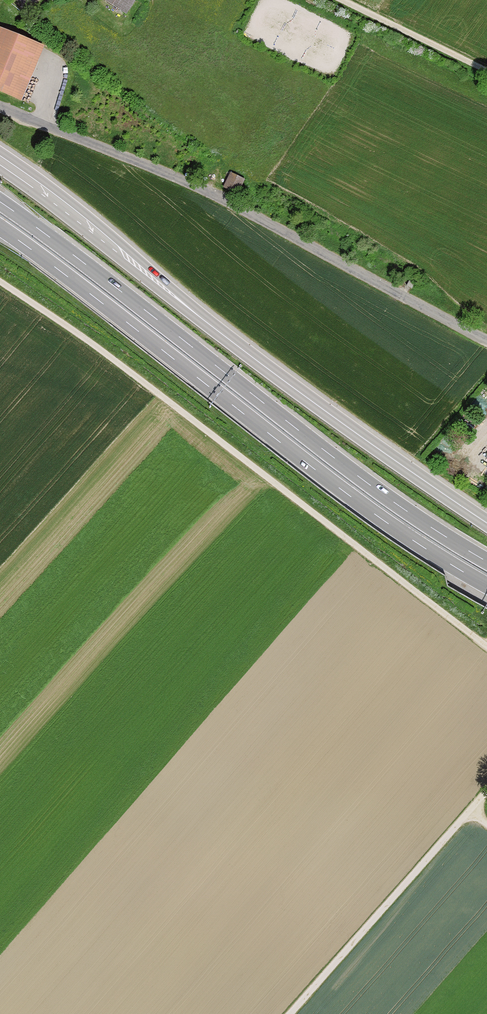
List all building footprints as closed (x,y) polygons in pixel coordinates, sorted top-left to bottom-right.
[(127,11),(134,0),(108,0),(127,11)] [(22,101),(44,49),(0,31),(0,91),(22,101)]
